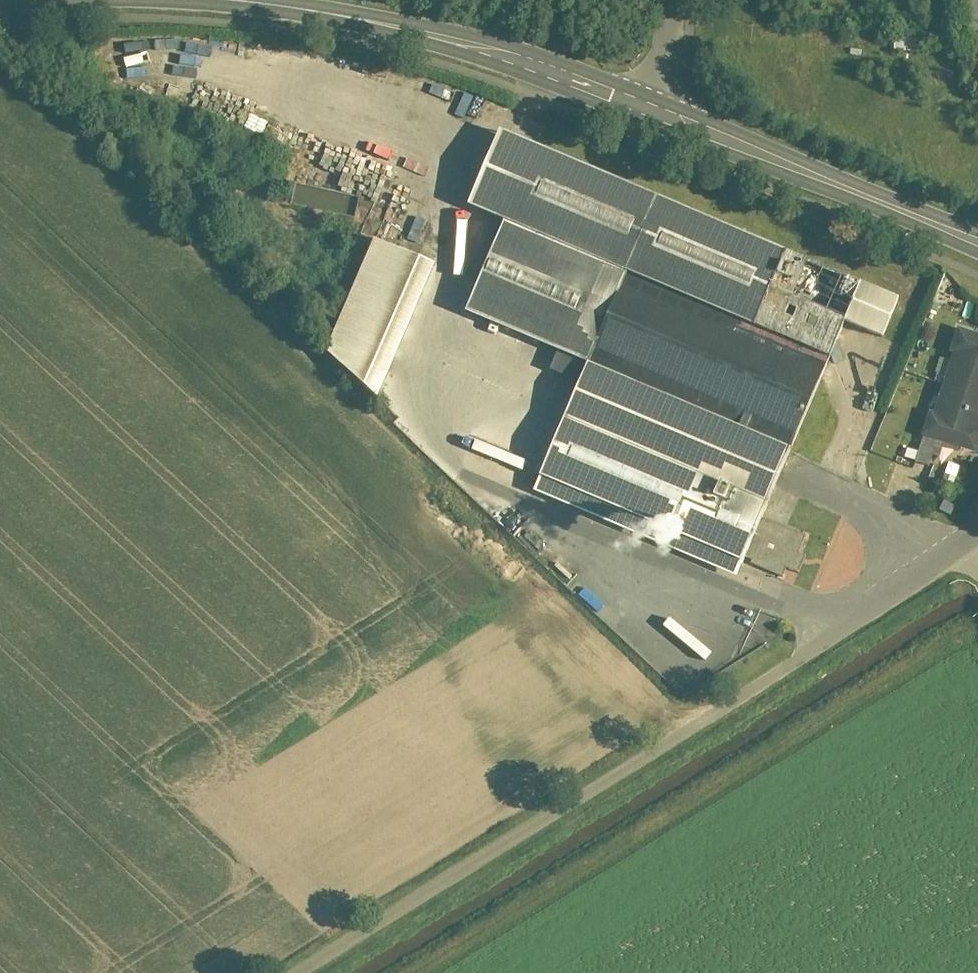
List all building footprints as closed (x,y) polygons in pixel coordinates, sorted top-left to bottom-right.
[(529,480),(740,567),(742,562),(760,518),(839,329),(876,345),(895,297),(491,130),(457,212),(493,227),(457,314),(578,364),(529,480)] [(432,261),(372,235),(323,349),(375,396),(432,261)] [(946,329),(913,439),(976,458),(977,452),(977,338),(946,329)] [(806,538),(760,518),(742,562),(783,579),(788,571),(799,576),(806,558),(799,556),(806,538)]
